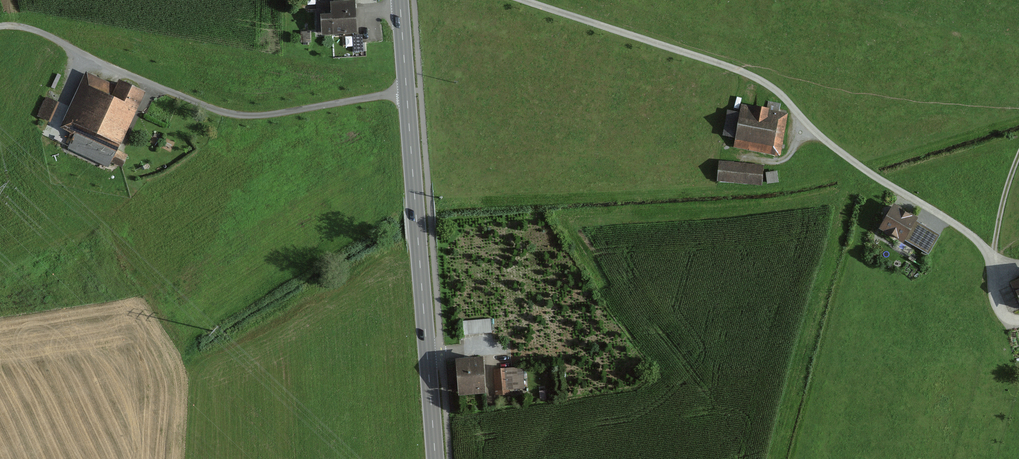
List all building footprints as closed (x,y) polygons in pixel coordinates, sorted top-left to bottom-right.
[(332,6),(333,19),(323,20),(324,36),(355,34),(354,5),(332,6)] [(120,92),(86,76),(62,127),(77,134),(70,150),(106,167),(113,152),(116,153),(143,97),(122,87),(120,92)] [(50,123),(60,102),(47,96),(37,117),(50,123)] [(785,116),(745,108),(737,146),(777,154),(785,116)] [(764,166),(719,162),(717,183),(762,187),(764,166)] [(777,172),(766,173),(767,184),(779,183),(777,172)] [(903,244),(905,241),(928,255),(940,236),(895,209),(881,231),(903,244)] [(464,334),(491,333),(490,322),(464,323),(464,334)] [(481,361),(458,363),(461,397),(484,395),(481,361)] [(498,396),(523,395),(522,370),(496,372),(498,396)]
